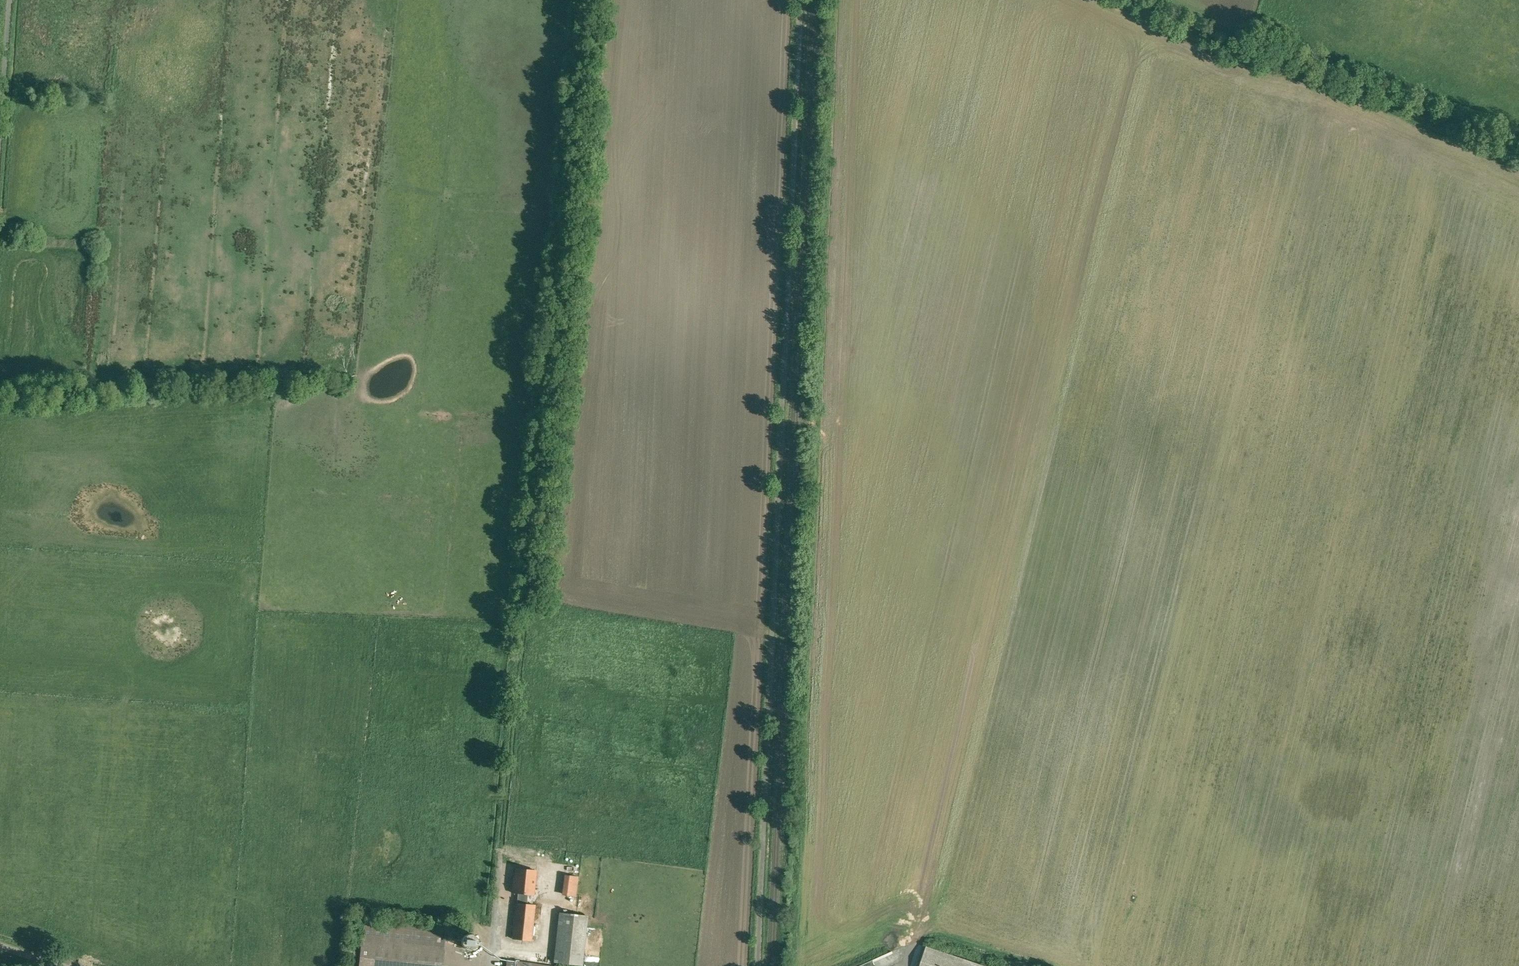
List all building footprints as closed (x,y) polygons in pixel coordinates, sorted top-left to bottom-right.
[(536,871),(515,868),(512,895),(517,896),(527,897),(533,898),(536,871)] [(578,896),(579,875),(566,874),(564,895),(578,896)] [(527,897),(517,896),(516,905),(527,906),(527,897)] [(515,905),(511,940),(532,943),(536,907),(527,906),(516,905),(515,905)] [(559,914),(554,963),(582,965),(583,965),(589,918),(559,914)] [(446,933),(364,925),(360,965),(443,965),(446,933)] [(463,950),(465,951),(468,952),(471,952),(473,951),(476,949),(477,946),(477,944),(477,941),(476,938),(474,936),(471,935),(468,935),(466,935),(463,937),(461,939),(460,942),(460,945),(461,947),(463,950)] [(919,965),(985,965),(925,947),(919,965)]
